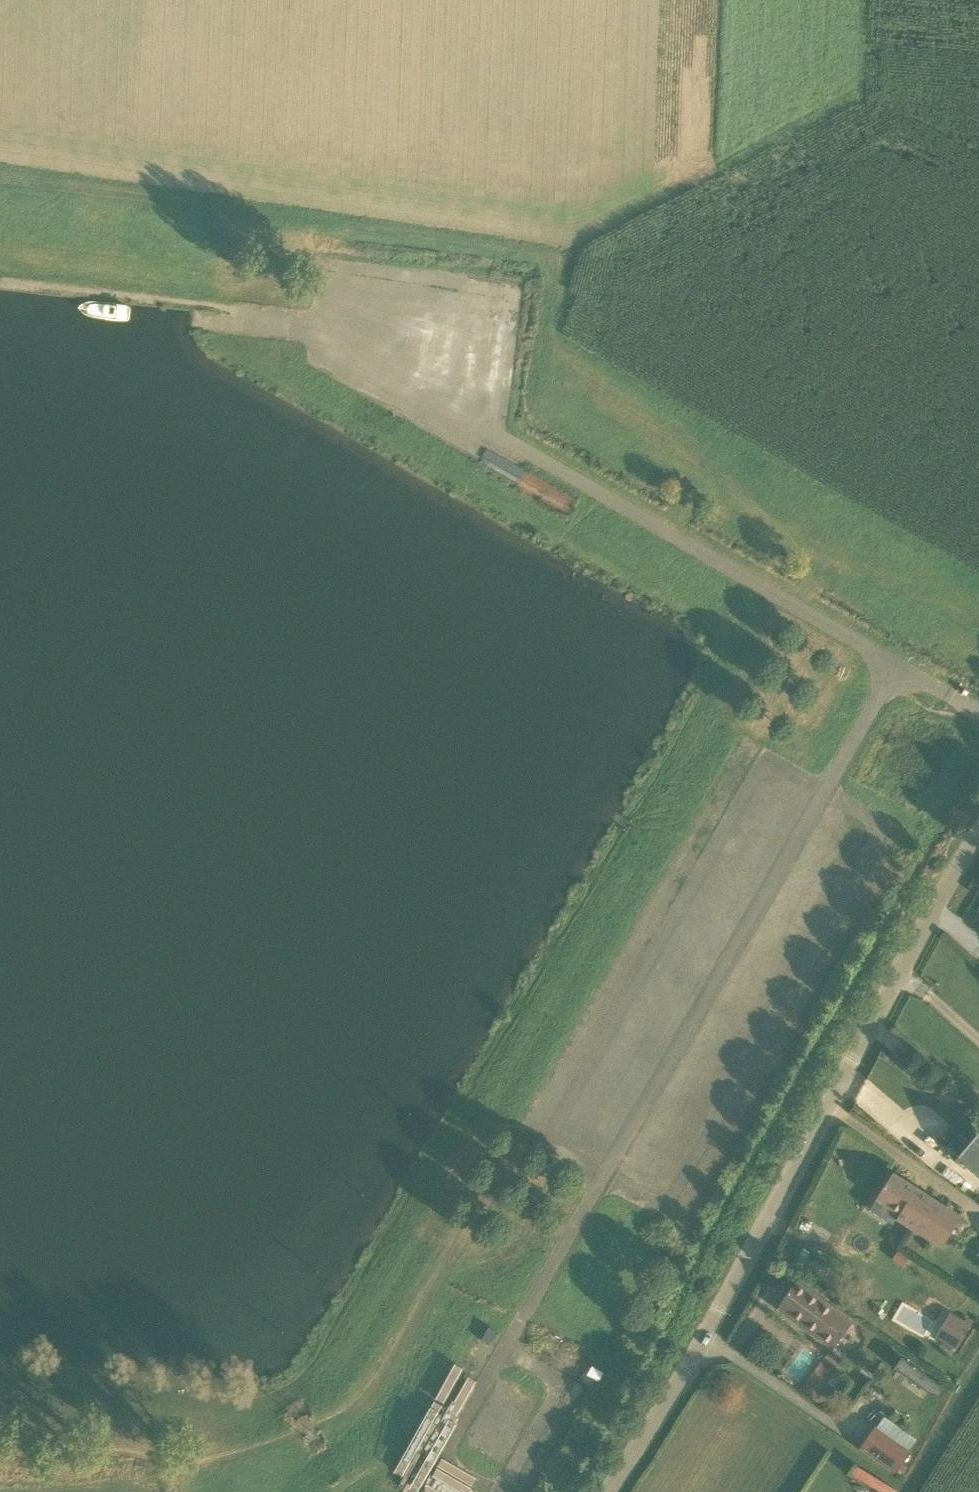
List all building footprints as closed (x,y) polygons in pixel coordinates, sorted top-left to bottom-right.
[(960,1157),(971,1143),(961,1134),(948,1149),(959,1158),(960,1157)] [(960,1157),(978,1174),(978,1134),(971,1143),(960,1157)] [(877,1199),(878,1199),(870,1211),(894,1225),(898,1218),(943,1247),(961,1219),(893,1175),(877,1199)] [(900,1250),(893,1260),(903,1267),(910,1257),(900,1250)] [(778,1308),(834,1349),(853,1323),(796,1282),(778,1308)] [(967,1317),(965,1321),(950,1313),(936,1338),(956,1350),(973,1321),(967,1317)] [(903,1357),(896,1367),(937,1397),(944,1387),(903,1357)] [(897,1473),(911,1454),(875,1428),(861,1448),(897,1473)] [(854,1475),(883,1491),(897,1491),(899,1488),(860,1465),(854,1475)]
